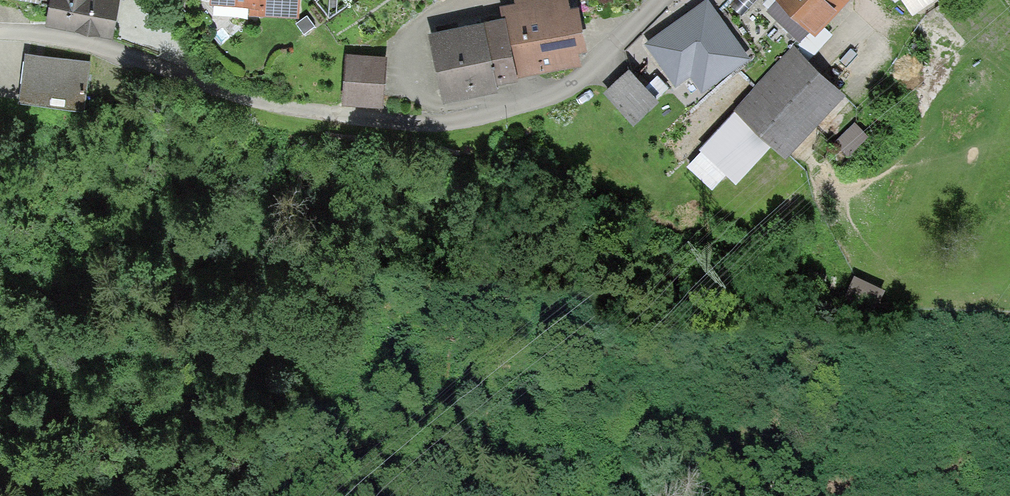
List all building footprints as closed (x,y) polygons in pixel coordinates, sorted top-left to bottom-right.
[(44,23),(120,35),(125,0),(48,0),(44,23)] [(510,62),(568,51),(558,0),(519,0),(498,4),(500,12),(510,62)] [(709,0),(706,0),(647,42),(667,68),(674,79),(690,68),(703,87),(749,55),(709,0)] [(769,1),(797,29),(826,0),(770,0),(769,1)] [(510,62),(500,12),(428,26),(440,87),(481,79),(479,68),(510,62)] [(739,112),(770,142),(783,153),(840,91),(796,50),(739,112)] [(90,61),(30,52),(23,101),(82,110),(90,61)] [(379,90),(382,55),(345,52),(342,88),(379,90)] [(646,87),(628,68),(603,91),(631,123),(674,79),(667,68),(646,87)] [(770,142),(739,112),(689,164),(712,186),(730,168),(738,176),(770,142)] [(855,123),(837,139),(850,154),(868,138),(855,123)] [(877,286),(856,275),(847,293),(869,303),(877,286)]
